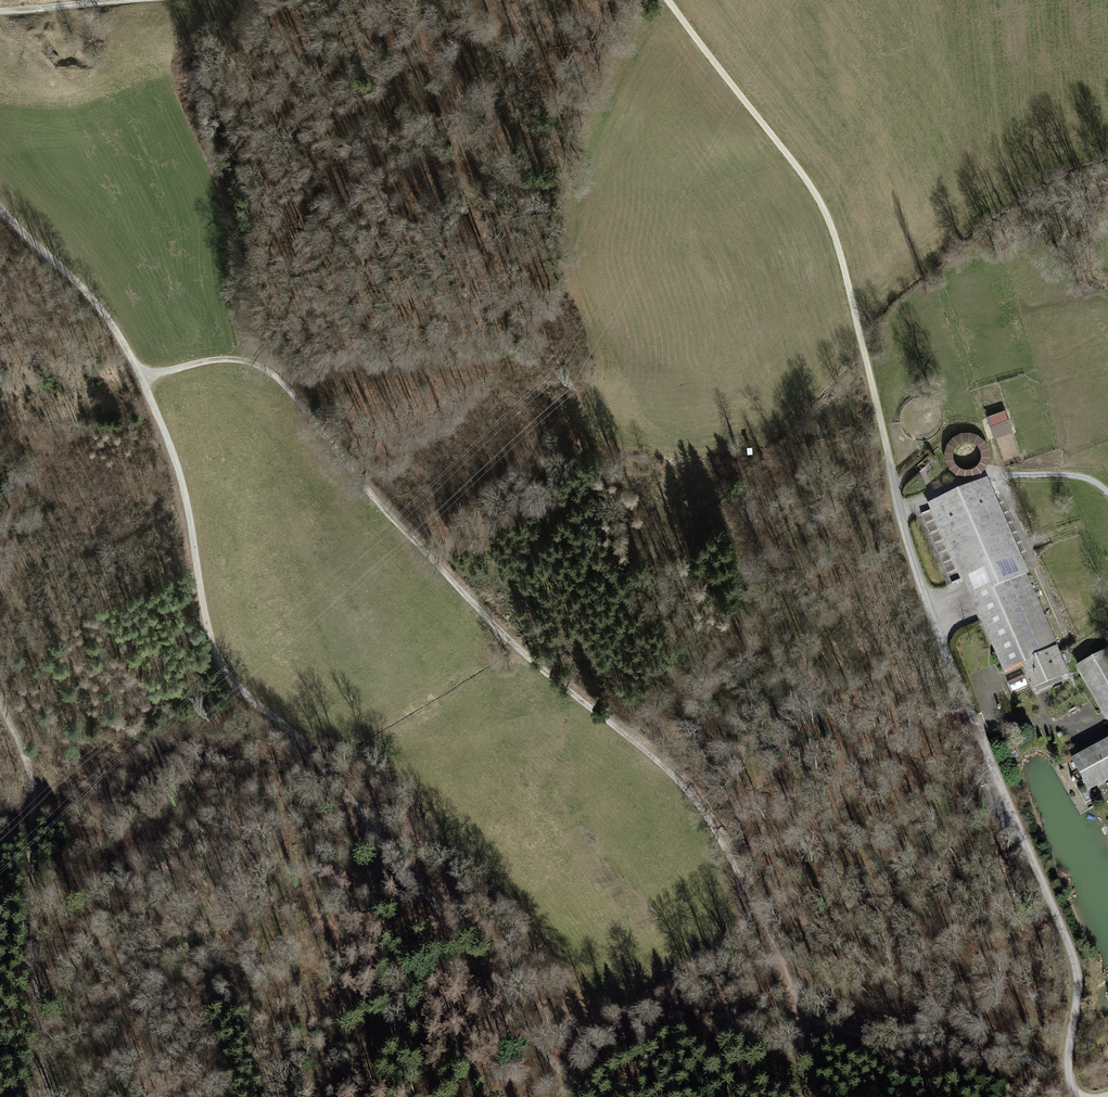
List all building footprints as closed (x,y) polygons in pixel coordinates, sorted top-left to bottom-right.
[(1005,404),(986,412),(995,435),(1015,428),(1005,404)] [(950,445),(947,452),(947,460),(950,468),(955,474),(962,477),(970,479),(978,477),(985,473),(990,467),(992,461),(993,453),(991,446),(987,440),(981,436),(974,433),(967,433),(960,435),(954,439),(950,445)] [(985,486),(934,508),(972,595),(964,599),(967,605),(975,601),(990,638),(984,641),(992,660),(999,657),(1005,671),(1023,663),(1056,649),(1079,639),(1075,628),(1051,638),(985,486)] [(1056,649),(1023,663),(1035,689),(1067,675),(1056,649)] [(1079,668),(1083,675),(1087,672),(1107,709),(1107,653),(1107,652),(1079,668)] [(1082,762),(1080,758),(1073,762),(1089,790),(1096,786),(1094,782),(1107,774),(1107,747),(1082,762)]
